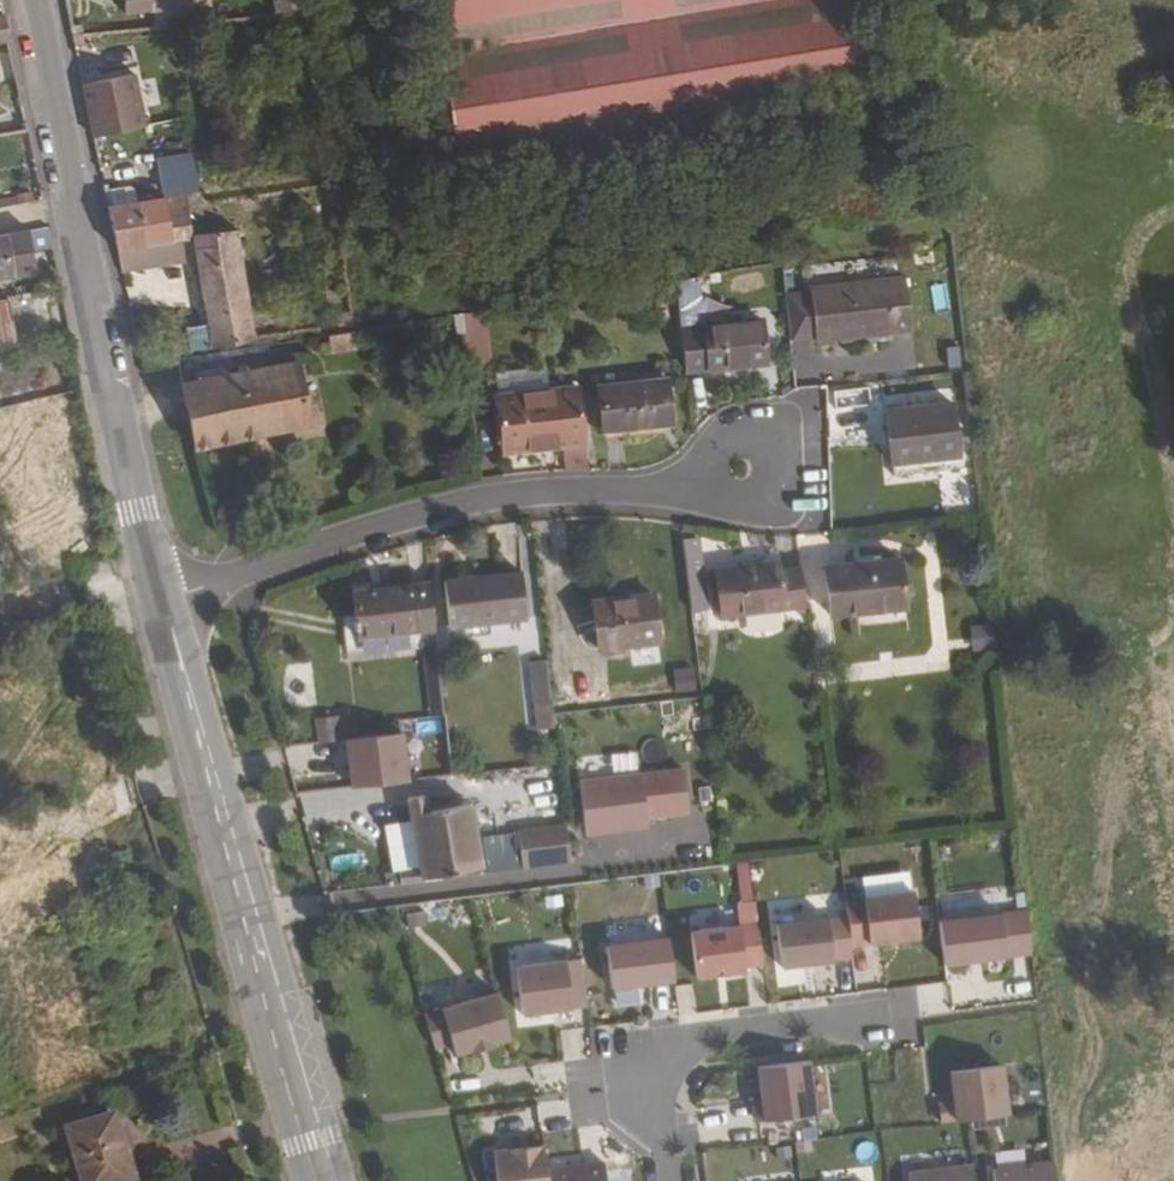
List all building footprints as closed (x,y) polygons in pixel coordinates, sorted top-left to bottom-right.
[(128,11),(155,8),(154,0),(127,0),(128,11)] [(275,12),(300,7),(298,0),(273,0),(275,12)] [(461,157),(887,92),(871,0),(434,0),(461,157)] [(132,67),(79,84),(96,137),(149,120),(132,67)] [(142,245),(176,238),(170,207),(192,204),(189,190),(205,186),(198,149),(172,154),(178,193),(135,201),(112,206),(121,249),(142,245)] [(130,175),(106,180),(109,195),(112,206),(135,201),(130,175)] [(192,204),(207,202),(205,186),(189,190),(192,204)] [(182,237),(196,234),(196,228),(192,204),(170,207),(176,238),(182,237)] [(203,345),(259,334),(240,221),(196,228),(196,234),(211,319),(199,320),(203,345)] [(34,271),(26,230),(0,234),(0,276),(34,271)] [(148,270),(187,262),(182,237),(176,238),(142,245),(148,270)] [(125,274),(148,270),(142,245),(121,249),(125,274)] [(694,368),(769,359),(765,318),(712,322),(708,277),(683,279),(694,368)] [(828,342),(922,332),(915,277),(822,285),(828,342)] [(931,284),(935,313),(951,310),(947,281),(931,284)] [(802,344),(828,342),(822,285),(797,288),(802,344)] [(0,299),(0,348),(17,344),(8,298),(0,299)] [(462,362),(488,362),(487,311),(461,312),(462,362)] [(328,334),(331,353),(357,348),(354,330),(328,334)] [(197,447),(313,427),(303,367),(179,386),(197,447)] [(611,433),(679,424),(675,378),(607,386),(611,433)] [(509,451),(593,441),(588,387),(502,398),(509,451)] [(905,475),(966,468),(961,410),(899,417),(905,475)] [(32,467),(56,460),(52,446),(28,453),(32,467)] [(707,608),(703,536),(684,537),(688,609),(707,608)] [(726,614),(813,606),(811,569),(787,572),(786,561),(722,568),(726,614)] [(841,619),(918,613),(913,565),(838,571),(841,619)] [(459,624),(531,619),(528,575),(453,581),(459,624)] [(428,632),(443,630),(439,584),(364,591),(366,615),(367,636),(428,632)] [(607,652),(671,645),(667,596),(603,602),(607,652)] [(351,617),(354,654),(367,636),(366,615),(351,617)] [(993,621),(970,625),(973,649),(996,646),(993,621)] [(354,654),(429,650),(438,730),(453,729),(443,630),(428,632),(367,636),(354,654)] [(547,659),(528,660),(531,731),(550,730),(547,659)] [(694,664),(672,670),(678,694),(700,688),(694,664)] [(342,723),(321,725),(322,742),(344,740),(342,723)] [(354,787),(413,781),(408,734),(349,740),(354,787)] [(307,741),(285,747),(292,775),(314,769),(307,741)] [(692,811),(687,769),(583,782),(589,835),(652,828),(650,816),(692,811)] [(485,867),(474,794),(412,802),(421,870),(403,873),(405,885),(529,870),(527,862),(485,867)] [(527,862),(529,870),(576,865),(572,828),(524,834),(527,862)] [(855,948),(923,940),(917,894),(849,902),(855,948)] [(700,979),(749,973),(748,968),(766,966),(758,904),(740,906),(743,926),(694,933),(700,979)] [(1010,916),(1015,958),(1034,956),(1029,913),(1010,916)] [(1004,917),(1009,958),(1015,958),(1010,916),(1004,917)] [(1009,958),(1004,917),(942,924),(948,966),(1009,958)] [(784,968),(837,962),(832,920),(779,926),(784,968)] [(615,989),(677,982),(673,939),(610,946),(615,989)] [(525,1014),(590,1007),(584,959),(519,967),(525,1014)] [(517,1048),(504,1004),(430,1025),(443,1070),(517,1048)] [(761,1122),(818,1115),(812,1062),(761,1068),(764,1101),(759,1102),(761,1122)] [(1012,1116),(1006,1069),(954,1075),(958,1104),(942,1106),(945,1124),(1012,1116)] [(80,1180),(129,1180),(122,1161),(130,1158),(119,1124),(67,1140),(80,1180)] [(549,1169),(546,1145),(496,1151),(499,1180),(550,1180),(549,1169)] [(549,1169),(550,1180),(609,1180),(606,1162),(549,1169)] [(997,1180),(1058,1180),(1056,1165),(996,1172),(997,1180)] [(913,1180),(977,1180),(976,1168),(912,1175),(913,1180)]
